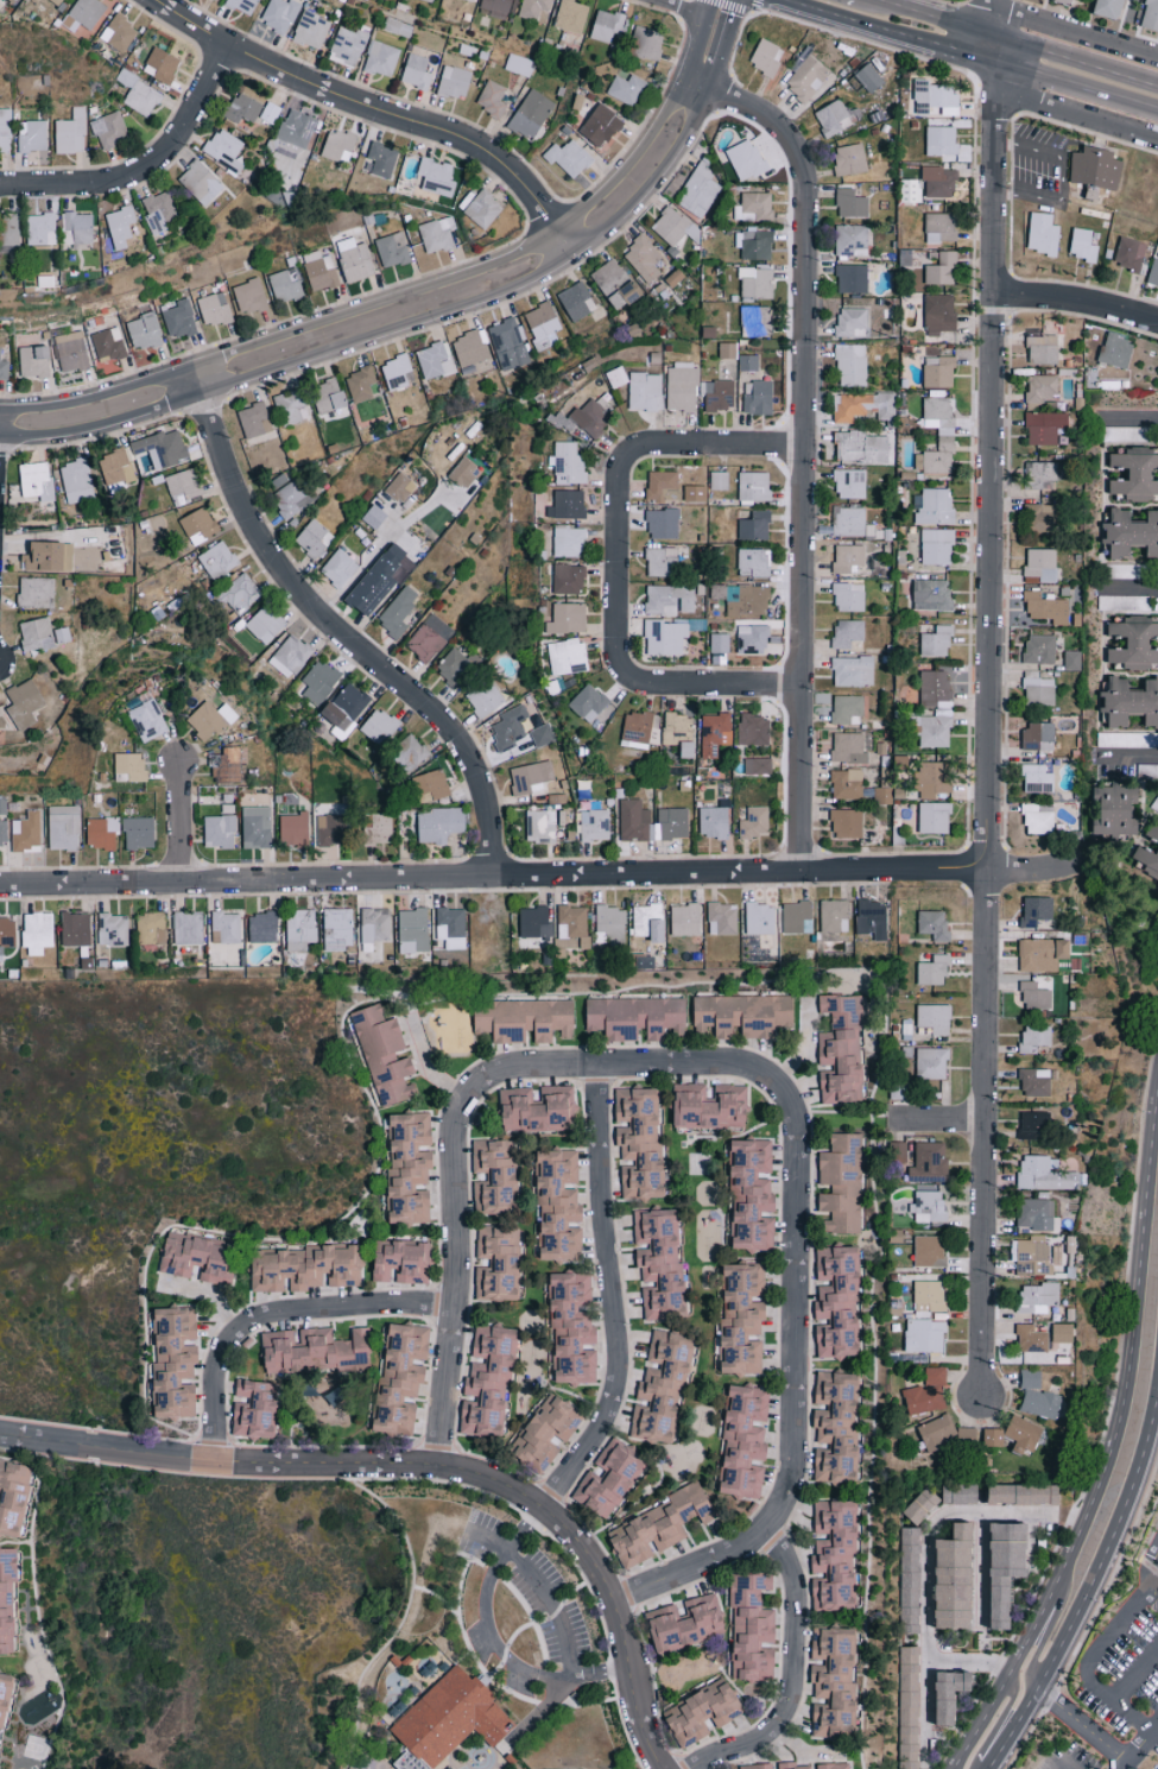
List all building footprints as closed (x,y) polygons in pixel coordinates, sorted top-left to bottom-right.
[(100,0),(77,0),(67,15),(90,31),(108,5),(100,0)] [(224,3),(250,16),(259,0),(226,0),(224,3)] [(300,3),(293,0),(290,0),(289,2),(284,0),(270,0),(260,22),(286,34),(300,3)] [(479,12),(506,20),(512,0),(482,0),(479,12)] [(549,11),(552,0),(522,0),(518,15),(537,21),(540,9),(549,11)] [(553,27),(581,35),(589,5),(571,0),(561,0),(553,27)] [(1121,21),(1128,0),(1100,0),(1096,14),(1121,21)] [(1140,26),(1157,31),(1157,0),(1146,0),(1140,26)] [(331,20),(303,10),(292,40),(319,50),(331,20)] [(622,33),(625,14),(596,10),(592,40),(611,42),(613,32),(622,33)] [(99,37),(123,53),(139,29),(116,12),(99,37)] [(367,35),(339,25),(327,57),(355,68),(367,35)] [(628,52),(657,61),(665,34),(637,25),(628,52)] [(773,79),(783,47),(758,39),(751,64),(763,68),(761,75),(773,79)] [(399,48),(370,40),(362,70),(391,77),(399,48)] [(433,74),(424,71),(430,51),(412,45),(400,82),(428,91),(433,74)] [(182,60),(155,46),(142,70),(168,85),(182,60)] [(806,103),(832,71),(806,50),(780,82),(806,103)] [(534,59),(508,54),(505,71),(531,76),(534,59)] [(884,81),(868,62),(854,75),(871,93),(884,81)] [(438,94),(466,99),(471,70),(443,66),(438,94)] [(634,107),(645,81),(631,75),(628,81),(615,75),(606,94),(634,107)] [(476,107),(501,118),(507,104),(501,101),(507,87),(487,79),(476,107)] [(953,85),(930,84),(930,79),(915,79),(914,91),(908,91),(907,116),(959,118),(960,94),(953,94),(953,85)] [(555,104),(532,88),(508,125),(531,141),(555,104)] [(263,103),(236,92),(225,118),(239,124),(242,118),(254,123),(263,103)] [(814,113),(826,138),(853,124),(840,99),(814,113)] [(259,119),(273,125),(281,107),(267,101),(259,119)] [(72,119),(55,120),(56,153),(85,152),(84,106),(72,106),(72,119)] [(0,108),(0,151),(11,151),(10,108),(0,108)] [(317,118),(288,108),(278,138),(306,148),(317,118)] [(100,148),(129,140),(121,111),(92,120),(100,148)] [(47,151),(46,120),(18,121),(18,151),(47,151)] [(957,154),(957,126),(927,127),(927,155),(957,154)] [(244,163),(235,158),(244,142),(217,128),(203,153),(239,172),(244,163)] [(329,128),(321,156),(346,164),(355,136),(329,128)] [(767,170),(753,138),(725,149),(739,182),(767,170)] [(555,161),(574,179),(593,159),(571,139),(561,149),(555,143),(542,156),(551,165),(555,161)] [(390,179),(398,149),(371,142),(367,159),(374,160),(371,174),(390,179)] [(866,173),(865,144),(834,146),(836,175),(866,173)] [(1123,161),(1114,159),(1116,151),(1086,146),(1084,154),(1074,151),(1068,181),(1088,185),(1085,198),(1099,201),(1102,188),(1117,191),(1123,161)] [(417,174),(425,176),(421,190),(452,198),(456,181),(451,180),(454,165),(422,157),(417,174)] [(225,187),(198,159),(177,178),(204,207),(225,187)] [(674,202),(701,219),(721,186),(709,179),(716,168),(701,159),(674,202)] [(926,196),(955,197),(956,168),(922,167),(922,180),(926,180),(926,196)] [(901,202),(921,203),(921,180),(902,179),(901,202)] [(505,205),(482,188),(463,213),(487,230),(505,205)] [(855,188),(837,188),(838,217),(869,216),(868,197),(855,198),(855,188)] [(140,201),(154,235),(169,229),(166,224),(180,218),(168,189),(140,201)] [(772,193),(741,193),(741,205),(733,205),(733,220),(772,220),(772,193)] [(104,213),(115,251),(128,248),(126,239),(132,237),(128,224),(137,222),(132,205),(104,213)] [(699,232),(670,205),(650,227),(672,248),(687,232),(693,239),(699,232)] [(1057,255),(1061,226),(1052,225),(1053,214),(1032,212),(1028,251),(1057,255)] [(18,213),(0,213),(0,248),(19,247),(18,213)] [(94,213),(63,213),(62,243),(93,244),(94,213)] [(55,214),(27,214),(27,245),(55,244),(55,214)] [(925,242),(959,242),(960,215),(926,214),(925,242)] [(454,245),(449,230),(455,228),(451,215),(418,226),(427,254),(454,245)] [(835,256),(867,257),(868,225),(836,224),(835,256)] [(1097,260),(1098,244),(1096,244),(1097,231),(1073,229),(1070,258),(1097,260)] [(735,230),(735,248),(741,248),(741,259),(772,259),(772,231),(735,230)] [(409,263),(403,233),(376,238),(382,268),(409,263)] [(663,255),(641,234),(621,256),(650,284),(660,273),(653,266),(663,255)] [(335,242),(347,283),(375,275),(366,243),(356,245),(353,237),(335,242)] [(1140,271),(1146,242),(1120,237),(1114,265),(1140,271)] [(339,284),(330,254),(321,257),(319,250),(301,255),(312,292),(339,284)] [(940,251),(939,265),(925,265),(925,284),(956,285),(956,252),(940,251)] [(590,273),(617,312),(641,296),(614,257),(590,273)] [(1147,283),(1157,286),(1157,258),(1153,257),(1147,283)] [(740,265),(740,297),(773,298),(773,266),(740,265)] [(868,265),(838,265),(837,293),(867,293),(868,265)] [(267,275),(277,304),(303,296),(294,267),(267,275)] [(241,316),(268,307),(259,278),(232,286),(241,316)] [(557,294),(572,323),(596,310),(581,281),(557,294)] [(204,327),(231,322),(225,292),(198,298),(204,327)] [(925,333),(954,333),(955,295),(926,295),(925,333)] [(197,331),(188,298),(160,306),(169,339),(197,331)] [(538,351),(558,342),(553,331),(561,328),(550,302),(522,313),(538,351)] [(741,335),(771,336),(771,307),(741,306),(741,335)] [(868,308),(837,309),(838,337),(869,337),(868,308)] [(162,341),(153,312),(125,321),(134,350),(162,341)] [(487,326),(501,372),(530,363),(516,317),(487,326)] [(127,356),(118,326),(91,334),(99,363),(127,356)] [(702,337),(715,338),(715,327),(702,327),(702,337)] [(479,330),(451,339),(460,367),(488,358),(479,330)] [(87,369),(83,331),(56,334),(60,372),(87,369)] [(1099,362),(1127,369),(1134,341),(1107,333),(1099,362)] [(415,350),(424,381),(453,372),(443,341),(415,350)] [(737,343),(719,343),(719,358),(736,358),(737,343)] [(867,345),(838,344),(837,385),(866,386),(867,345)] [(19,347),(20,378),(50,376),(49,346),(19,347)] [(0,347),(0,378),(8,378),(8,361),(0,361),(1,347),(0,347)] [(380,362),(388,391),(408,386),(404,373),(412,371),(407,355),(380,362)] [(738,371),(758,371),(759,355),(739,355),(738,371)] [(924,357),(924,387),(955,387),(954,357),(924,357)] [(667,364),(666,411),(696,411),(697,364),(667,364)] [(606,371),(611,388),(628,383),(623,366),(606,371)] [(354,404),(373,398),(369,384),(376,382),(371,367),(344,375),(354,404)] [(659,373),(629,373),(629,410),(660,410),(659,373)] [(1057,398),(1058,376),(1027,375),(1026,410),(1042,411),(1043,398),(1057,398)] [(345,407),(338,379),(311,386),(318,414),(345,407)] [(733,410),(734,381),(705,380),(704,410),(733,410)] [(773,415),(773,381),(744,381),(744,414),(773,415)] [(272,395),(278,426),(307,420),(301,389),(272,395)] [(836,423),(853,423),(853,415),(876,414),(877,420),(892,419),(892,394),(835,395),(836,423)] [(953,473),(953,398),(924,398),(924,427),(939,427),(939,452),(915,452),(915,473),(953,473)] [(270,433),(265,403),(238,408),(244,438),(270,433)] [(1068,412),(1024,413),(1024,428),(1029,428),(1029,445),(1057,444),(1057,429),(1069,429),(1068,412)] [(129,443),(133,455),(148,451),(154,471),(188,460),(178,428),(129,443)] [(889,436),(864,435),(864,431),(837,431),(836,461),(888,462),(889,436)] [(553,484),(585,484),(585,455),(577,455),(577,441),(555,442),(555,456),(552,456),(553,484)] [(1153,455),(1154,448),(1127,447),(1127,455),(1110,454),(1110,469),(1132,470),(1131,481),(1110,480),(1110,495),(1129,495),(1128,501),(1155,502),(1155,495),(1157,495),(1157,482),(1155,482),(1155,468),(1157,469),(1157,455),(1153,455)] [(124,483),(132,481),(127,450),(100,455),(107,496),(125,492),(124,483)] [(481,471),(464,457),(448,476),(465,490),(481,471)] [(67,504),(94,499),(86,458),(59,464),(67,504)] [(22,497),(40,496),(40,502),(52,501),(50,462),(20,464),(22,497)] [(1056,490),(1057,463),(1025,462),(1025,489),(1056,490)] [(164,477),(173,506),(201,497),(192,469),(164,477)] [(866,470),(836,469),(835,498),(865,499),(866,470)] [(647,499),(678,500),(679,472),(648,471),(647,499)] [(711,490),(729,490),(728,471),(710,472),(711,490)] [(416,485),(400,472),(385,491),(401,504),(416,485)] [(769,472),(740,472),(739,501),(769,502),(769,472)] [(952,489),(922,489),(923,511),(915,511),(915,525),(953,524),(952,489)] [(584,518),(584,490),(554,490),(554,507),(547,507),(547,518),(584,518)] [(362,520),(377,530),(388,515),(374,504),(362,520)] [(1027,531),(1056,533),(1057,505),(1028,504),(1027,531)] [(864,536),(865,507),(833,506),(832,535),(864,536)] [(179,520),(191,546),(219,533),(206,507),(179,520)] [(1150,509),(1150,524),(1132,524),(1132,510),(1112,509),(1112,514),(1104,514),(1103,544),(1112,545),(1112,560),(1132,560),(1133,547),(1149,548),(1149,559),(1157,559),(1157,510),(1150,509)] [(648,510),(648,539),(678,539),(679,510),(648,510)] [(769,540),(769,511),(752,511),(752,520),(738,520),(739,540),(769,540)] [(335,537),(313,518),(293,541),(314,560),(335,537)] [(553,556),(584,556),(584,527),(554,526),(553,556)] [(921,564),(952,565),(952,529),(922,529),(921,564)] [(238,564),(224,540),(197,556),(211,580),(238,564)] [(72,544),(32,542),(32,553),(22,553),(21,570),(72,571),(72,544)] [(369,619),(415,563),(392,543),(345,600),(369,619)] [(865,545),(834,546),(834,574),(858,573),(858,566),(865,565),(865,545)] [(340,589),(359,566),(339,548),(319,572),(340,589)] [(677,548),(646,548),(646,577),(677,576),(677,548)] [(738,576),(770,576),(769,549),(737,549),(738,576)] [(1057,550),(1026,550),(1026,576),(1040,576),(1040,582),(1057,583),(1057,550)] [(553,593),(584,594),(585,565),(553,564),(553,593)] [(236,615),(263,596),(246,572),(219,591),(236,615)] [(53,578),(19,577),(18,607),(52,608),(53,578)] [(951,581),(913,580),(913,610),(950,610),(951,581)] [(864,611),(865,584),(834,583),(834,611),(864,611)] [(711,599),(727,599),(727,616),(768,617),(768,586),(711,584),(711,599)] [(398,640),(408,626),(401,621),(420,597),(405,585),(376,622),(398,640)] [(646,585),(646,614),(678,615),(678,612),(694,612),(695,586),(646,585)] [(1025,618),(1052,619),(1052,625),(1069,626),(1069,599),(1041,599),(1041,591),(1026,590),(1025,618)] [(1098,611),(1151,612),(1151,596),(1098,595),(1098,611)] [(586,604),(553,603),(552,622),(545,622),(545,632),(586,633),(586,604)] [(264,645),(286,625),(266,604),(244,624),(264,645)] [(1131,638),(1130,650),(1109,650),(1108,664),(1126,664),(1126,670),(1153,671),(1153,664),(1157,665),(1157,651),(1152,650),(1153,638),(1157,638),(1157,624),(1154,624),(1155,619),(1110,617),(1109,638),(1131,638)] [(68,627),(51,630),(48,618),(19,623),(24,651),(71,643),(68,627)] [(439,631),(427,620),(405,645),(426,663),(452,635),(443,627),(439,631)] [(864,621),(834,620),(833,649),(850,649),(851,641),(864,641),(864,621)] [(688,622),(646,621),(645,655),(682,655),(683,638),(688,638),(688,622)] [(737,653),(768,654),(768,626),(737,625),(737,653)] [(921,634),(920,656),(950,656),(951,626),(936,625),(936,634),(921,634)] [(728,634),(711,634),(711,665),(728,665),(728,634)] [(1055,635),(1025,635),(1025,664),(1055,664),(1055,635)] [(547,642),(550,675),(586,671),(583,638),(547,642)] [(455,688),(475,665),(454,646),(434,669),(455,688)] [(1081,652),(1065,652),(1065,671),(1081,671),(1081,652)] [(833,686),(873,687),(874,657),(833,657),(833,686)] [(308,686),(301,694),(316,707),(342,677),(319,659),(301,680),(308,686)] [(921,670),(920,707),(935,707),(935,717),(913,716),(912,747),(951,748),(952,670),(921,670)] [(19,732),(35,722),(30,713),(45,704),(30,678),(5,692),(12,705),(6,709),(19,732)] [(481,719),(506,702),(489,678),(464,695),(481,719)] [(1054,678),(1025,678),(1024,705),(1054,706),(1054,678)] [(1148,679),(1148,692),(1131,693),(1131,679),(1102,679),(1102,698),(1106,698),(1107,708),(1101,708),(1101,727),(1131,726),(1130,717),(1147,716),(1147,729),(1157,729),(1157,679),(1148,679)] [(329,732),(340,740),(372,701),(349,682),(322,714),(335,725),(329,732)] [(610,703),(589,683),(568,704),(590,725),(610,703)] [(850,724),(851,716),(863,716),(864,696),(833,695),(832,724),(850,724)] [(169,731),(154,698),(126,711),(141,744),(169,731)] [(237,716),(225,703),(217,710),(207,700),(185,720),(206,744),(237,716)] [(499,714),(502,720),(489,727),(501,753),(527,740),(518,721),(528,717),(522,704),(499,714)] [(400,724),(378,706),(359,730),(381,748),(400,724)] [(653,714),(625,711),(623,740),(650,743),(653,714)] [(693,738),(693,714),(663,714),(663,745),(679,745),(679,739),(693,738)] [(731,714),(701,714),(701,759),(717,759),(717,744),(731,745),(731,714)] [(738,745),(769,745),(769,716),(739,715),(738,745)] [(528,731),(536,747),(554,738),(546,723),(528,731)] [(1055,724),(1024,723),(1024,750),(1054,750),(1055,724)] [(429,757),(413,732),(387,750),(404,774),(429,757)] [(868,763),(868,753),(863,753),(863,734),(832,733),(832,762),(868,763)] [(682,759),(696,758),(695,742),(682,743),(682,759)] [(240,747),(222,747),(222,755),(211,755),(211,783),(241,783),(240,747)] [(145,753),(115,754),(115,782),(145,781),(145,753)] [(772,759),(744,758),(744,775),(771,775),(772,759)] [(554,780),(551,762),(510,768),(514,797),(546,792),(544,781),(554,780)] [(949,793),(950,763),(919,762),(919,772),(916,772),(916,799),(935,799),(935,793),(949,793)] [(1024,793),(1053,793),(1053,765),(1024,765),(1024,793)] [(451,794),(441,768),(411,779),(421,805),(451,794)] [(832,799),(862,799),(861,769),(832,770),(832,799)] [(1095,787),(1095,835),(1141,835),(1141,818),(1136,818),(1136,804),(1141,804),(1141,787),(1122,787),(1122,782),(1113,782),(1113,787),(1095,787)] [(874,805),(891,804),(890,786),(873,786),(874,805)] [(688,809),(654,809),(641,809),(641,799),(620,799),(620,839),(688,839),(688,809)] [(950,834),(950,803),(919,803),(919,834),(950,834)] [(1054,835),(1055,805),(1025,805),(1024,834),(1054,835)] [(79,806),(48,807),(48,850),(79,850),(79,806)] [(747,807),(747,814),(739,814),(739,837),(768,837),(768,806),(747,807)] [(270,807),(242,807),(242,848),(271,848),(270,807)] [(700,808),(700,837),(728,837),(728,807),(700,808)] [(40,848),(39,809),(27,810),(27,820),(11,820),(11,849),(40,848)] [(418,809),(418,843),(447,843),(447,832),(465,832),(465,810),(418,809)] [(863,810),(833,809),(832,838),(862,838),(863,810)] [(580,810),(581,841),(610,840),(609,810),(580,810)] [(556,843),(556,824),(546,823),(547,812),(527,811),(526,842),(556,843)] [(308,814),(281,813),(280,846),(308,846),(308,814)] [(317,814),(317,845),(346,846),(347,814),(317,814)] [(392,843),(392,814),(364,814),(364,843),(392,843)] [(234,816),(204,816),(205,848),(234,847),(234,816)] [(155,818),(124,818),(124,849),(154,849),(155,818)] [(86,819),(87,849),(116,848),(115,819),(86,819)] [(1157,821),(1150,836),(1157,840),(1157,822),(1157,821)] [(1140,846),(1134,859),(1148,865),(1145,870),(1157,876),(1157,854),(1140,846)] [(1053,897),(1023,896),(1023,927),(1037,927),(1037,919),(1053,919),(1053,897)] [(821,931),(848,931),(848,899),(820,900),(821,931)] [(874,940),(886,941),(887,901),(857,900),(856,933),(874,934),(874,940)] [(812,932),(812,901),(783,902),(783,933),(812,932)] [(737,903),(708,903),(708,934),(737,933),(737,903)] [(746,933),(776,932),(775,903),(746,904),(746,933)] [(651,942),(664,941),(663,904),(632,905),(633,936),(650,935),(651,942)] [(671,904),(671,935),(700,934),(700,904),(671,904)] [(587,906),(557,906),(557,947),(588,947),(587,906)] [(626,935),(625,906),(595,907),(596,942),(605,942),(605,936),(626,935)] [(552,937),(553,921),(548,921),(548,907),(521,907),(520,936),(552,937)] [(315,908),(295,909),(295,915),(286,915),(286,950),(306,950),(306,941),(315,941),(315,908)] [(324,949),(352,949),(351,908),(323,908),(324,949)] [(362,908),(361,951),(373,951),(373,941),(389,941),(390,909),(362,908)] [(399,909),(400,952),(429,952),(428,908),(399,909)] [(437,939),(445,939),(446,949),(466,949),(465,908),(436,908),(437,939)] [(202,911),(173,912),(174,945),(203,944),(202,911)] [(211,912),(212,943),(241,942),(240,911),(211,912)] [(948,911),(919,911),(918,932),(934,932),(933,942),(948,943),(948,911)] [(52,946),(52,912),(23,913),(23,955),(42,955),(42,947),(52,946)] [(90,912),(61,913),(62,945),(91,945),(90,912)] [(165,944),(165,912),(137,912),(137,944),(165,944)] [(250,942),(277,941),(277,912),(249,912),(250,942)] [(128,945),(127,913),(98,914),(99,945),(128,945)] [(14,917),(0,917),(0,960),(4,960),(4,947),(14,947),(14,917)] [(754,960),(778,961),(778,953),(768,953),(768,940),(777,940),(777,934),(764,933),(764,949),(754,949),(754,960)] [(1019,971),(1058,971),(1059,957),(1071,958),(1072,939),(1020,938),(1019,971)] [(948,984),(948,954),(934,954),(934,962),(918,961),(918,984),(948,984)] [(1038,989),(1038,981),(1020,981),(1020,993),(1025,993),(1025,1008),(1052,1009),(1052,989),(1038,989)] [(822,1103),(863,1101),(860,1028),(863,1028),(861,994),(819,996),(820,1013),(831,1012),(832,1031),(818,1032),(820,1068),(822,1103)] [(694,995),(694,1028),(716,1028),(716,1038),(734,1038),(734,1025),(743,1025),(743,1037),(776,1038),(776,1024),(794,1024),(794,995),(694,995)] [(686,997),(587,998),(587,1030),(606,1030),(606,1040),(639,1040),(639,1027),(648,1027),(648,1040),(666,1040),(666,1032),(686,1032),(686,997)] [(574,1000),(475,1000),(475,1032),(494,1031),(494,1042),(526,1042),(526,1030),(536,1030),(536,1043),(553,1043),(553,1029),(561,1029),(561,1037),(574,1037),(574,1000)] [(379,1107),(418,1096),(414,1083),(406,1085),(404,1076),(416,1073),(411,1056),(398,1060),(395,1051),(406,1049),(397,1017),(385,1020),(380,1003),(352,1011),(379,1107)] [(917,1026),(933,1027),(933,1035),(950,1036),(951,1005),(918,1004),(917,1026)] [(1036,1053),(1036,1045),(1051,1045),(1052,1026),(1022,1025),(1022,1053),(1036,1053)] [(916,1078),(948,1078),(948,1048),(916,1048),(916,1078)] [(1051,1095),(1051,1069),(1022,1068),(1022,1095),(1051,1095)] [(677,1126),(747,1128),(748,1085),(715,1084),(714,1098),(706,1098),(706,1084),(678,1083),(677,1126)] [(532,1087),(502,1088),(503,1131),(577,1129),(575,1085),(541,1086),(542,1101),(533,1102),(532,1087)] [(622,1198),(665,1197),(664,1141),(659,1141),(658,1087),(616,1088),(616,1124),(617,1147),(621,1147),(621,1163),(622,1198)] [(1020,1138),(1048,1138),(1048,1111),(1020,1110),(1020,1138)] [(431,1222),(430,1186),(429,1186),(428,1170),(434,1170),(433,1150),(420,1151),(420,1145),(432,1145),(431,1112),(388,1113),(391,1223),(431,1222)] [(862,1133),(831,1133),(831,1152),(820,1152),(820,1184),(832,1184),(832,1194),(819,1194),(819,1211),(831,1212),(831,1233),(861,1233),(862,1133)] [(473,1173),(488,1173),(488,1180),(474,1181),(475,1213),(519,1212),(517,1153),(511,1153),(511,1139),(473,1140),(473,1173)] [(774,1249),(775,1217),(762,1217),(762,1211),(773,1211),(774,1176),(772,1175),(773,1140),(735,1139),(733,1220),(731,1220),(731,1236),(735,1236),(735,1248),(774,1249)] [(947,1142),(916,1142),(915,1166),(909,1166),(909,1180),(946,1181),(947,1142)] [(582,1260),(582,1227),(569,1227),(569,1221),(582,1221),(583,1204),(578,1204),(578,1188),(565,1188),(566,1183),(578,1183),(578,1150),(538,1150),(538,1187),(541,1187),(540,1232),(540,1260),(582,1260)] [(1019,1187),(1074,1188),(1075,1171),(1050,1171),(1050,1155),(1020,1155),(1019,1187)] [(915,1222),(944,1223),(945,1191),(915,1190),(915,1203),(910,1203),(910,1213),(915,1213),(915,1222)] [(1053,1229),(1054,1199),(1018,1198),(1017,1228),(1053,1229)] [(633,1212),(635,1244),(648,1243),(648,1248),(636,1249),(638,1268),(642,1268),(642,1282),(655,1281),(655,1287),(642,1287),(645,1321),(685,1318),(678,1209),(633,1212)] [(476,1299),(520,1299),(520,1227),(477,1226),(477,1258),(490,1258),(490,1267),(476,1266),(476,1299)] [(160,1272),(191,1277),(193,1265),(201,1267),(199,1280),(231,1286),(239,1244),(167,1230),(160,1272)] [(946,1236),(915,1234),(914,1266),(945,1266),(946,1236)] [(431,1283),(431,1242),(376,1240),(375,1281),(391,1282),(391,1269),(397,1269),(396,1283),(431,1283)] [(1016,1260),(1016,1274),(1049,1275),(1049,1241),(1012,1240),(1012,1260),(1016,1260)] [(361,1286),(362,1244),(304,1244),(304,1252),(253,1251),(252,1291),(284,1291),(284,1279),(290,1279),(290,1291),(308,1291),(309,1286),(323,1286),(323,1274),(329,1274),(328,1285),(361,1286)] [(817,1247),(818,1283),(819,1301),(815,1301),(815,1319),(830,1318),(830,1324),(817,1325),(818,1357),(861,1355),(857,1246),(817,1247)] [(762,1373),(762,1338),(761,1338),(761,1321),(766,1321),(766,1299),(764,1299),(765,1264),(724,1263),(723,1373),(762,1373)] [(591,1273),(552,1273),(553,1383),(597,1382),(596,1350),(583,1350),(583,1344),(596,1344),(596,1327),(592,1327),(591,1308),(592,1308),(591,1273)] [(946,1311),(946,1280),(914,1281),(915,1312),(946,1311)] [(1047,1312),(1047,1305),(1060,1305),(1059,1283),(1023,1284),(1023,1293),(1016,1294),(1016,1313),(1047,1312)] [(156,1418),(197,1416),(195,1381),(194,1363),(199,1363),(198,1345),(185,1345),(184,1340),(197,1339),(196,1306),(154,1308),(155,1333),(156,1333),(158,1362),(153,1362),(156,1418)] [(906,1352),(945,1352),(945,1319),(906,1320),(906,1352)] [(414,1436),(417,1403),(404,1401),(405,1396),(418,1398),(420,1383),(425,1384),(427,1364),(431,1327),(389,1322),(377,1431),(414,1436)] [(1034,1332),(1034,1323),(1018,1323),(1017,1351),(1048,1352),(1048,1332),(1034,1332)] [(460,1432),(505,1437),(517,1328),(476,1324),(473,1357),(485,1358),(484,1363),(472,1362),(470,1377),(466,1376),(464,1395),(477,1396),(476,1401),(463,1400),(460,1432)] [(266,1373),(336,1369),(373,1367),(371,1327),(353,1328),(353,1339),(334,1340),(333,1326),(300,1328),(301,1342),(295,1342),(294,1329),(263,1331),(266,1373)] [(696,1336),(653,1330),(648,1364),(647,1364),(645,1381),(640,1380),(637,1402),(635,1402),(631,1437),(673,1443),(681,1390),(688,1391),(696,1336)] [(906,1411),(943,1411),(942,1386),(946,1386),(946,1367),(924,1367),(925,1387),(905,1388),(906,1411)] [(1020,1388),(1041,1389),(1041,1371),(1021,1370),(1020,1388)] [(862,1373),(818,1371),(816,1403),(829,1404),(828,1410),(815,1409),(814,1426),(818,1426),(817,1442),(830,1443),(830,1449),(817,1448),(815,1481),(855,1484),(862,1373)] [(233,1436),(276,1439),(280,1382),(237,1380),(236,1396),(248,1397),(248,1402),(235,1402),(233,1436)] [(770,1388),(730,1385),(722,1495),(762,1498),(764,1466),(752,1465),(753,1459),(767,1460),(768,1442),(764,1442),(765,1424),(767,1424),(770,1388)] [(1063,1397),(1027,1387),(1020,1409),(1056,1420),(1063,1397)] [(585,1412),(547,1391),(512,1456),(545,1474),(559,1448),(550,1443),(554,1436),(568,1443),(585,1412)] [(1034,1455),(1043,1426),(1012,1415),(1005,1436),(1016,1439),(1013,1449),(1034,1455)] [(952,1427),(952,1421),(924,1420),(924,1444),(976,1446),(976,1428),(952,1427)] [(1003,1446),(1004,1428),(984,1428),(983,1446),(1003,1446)] [(572,1497),(610,1521),(648,1460),(612,1437),(595,1464),(606,1471),(602,1478),(589,1470),(572,1497)] [(21,1537),(33,1465),(0,1459),(0,1533),(21,1537)] [(607,1531),(624,1570),(657,1555),(656,1553),(688,1538),(681,1522),(699,1515),(703,1524),(718,1517),(701,1480),(667,1495),(670,1502),(607,1531)] [(979,1484),(943,1484),(942,1504),(978,1504),(979,1484)] [(1062,1484),(990,1485),(990,1505),(1062,1503),(1062,1484)] [(901,1512),(916,1526),(941,1500),(926,1486),(901,1512)] [(855,1500),(815,1501),(815,1534),(827,1534),(827,1539),(816,1539),(816,1554),(811,1554),(812,1573),(827,1572),(827,1578),(813,1578),(813,1610),(858,1609),(855,1500)] [(975,1522),(956,1522),(955,1539),(938,1539),(938,1628),(975,1628),(975,1522)] [(994,1629),(1014,1629),(1014,1577),(1031,1577),(1031,1523),(995,1523),(994,1629)] [(899,1633),(921,1633),(923,1527),(901,1527),(899,1633)] [(15,1547),(0,1547),(0,1654),(15,1654),(15,1547)] [(774,1681),(775,1645),(776,1610),(761,1609),(762,1589),(773,1590),(773,1576),(737,1575),(737,1585),(730,1585),(730,1608),(735,1609),(732,1679),(774,1681)] [(658,1654),(727,1637),(716,1593),(684,1600),(687,1614),(679,1616),(676,1604),(647,1611),(658,1654)] [(856,1628),(813,1627),(812,1659),(824,1660),(824,1665),(811,1665),(811,1683),(815,1683),(815,1698),(827,1698),(827,1704),(814,1704),(813,1736),(854,1737),(856,1628)] [(921,1647),(898,1647),(898,1768),(921,1768),(921,1647)] [(493,1747),(516,1725),(493,1702),(496,1699),(459,1661),(389,1729),(407,1747),(391,1763),(398,1768),(433,1768),(474,1728),(493,1747)] [(11,1674),(0,1672),(0,1743),(11,1674)] [(977,1691),(977,1672),(940,1672),(939,1725),(959,1726),(960,1691),(977,1691)] [(711,1733),(704,1721),(712,1717),(718,1728),(745,1712),(726,1676),(670,1707),(672,1711),(665,1715),(684,1748),(711,1733)]
